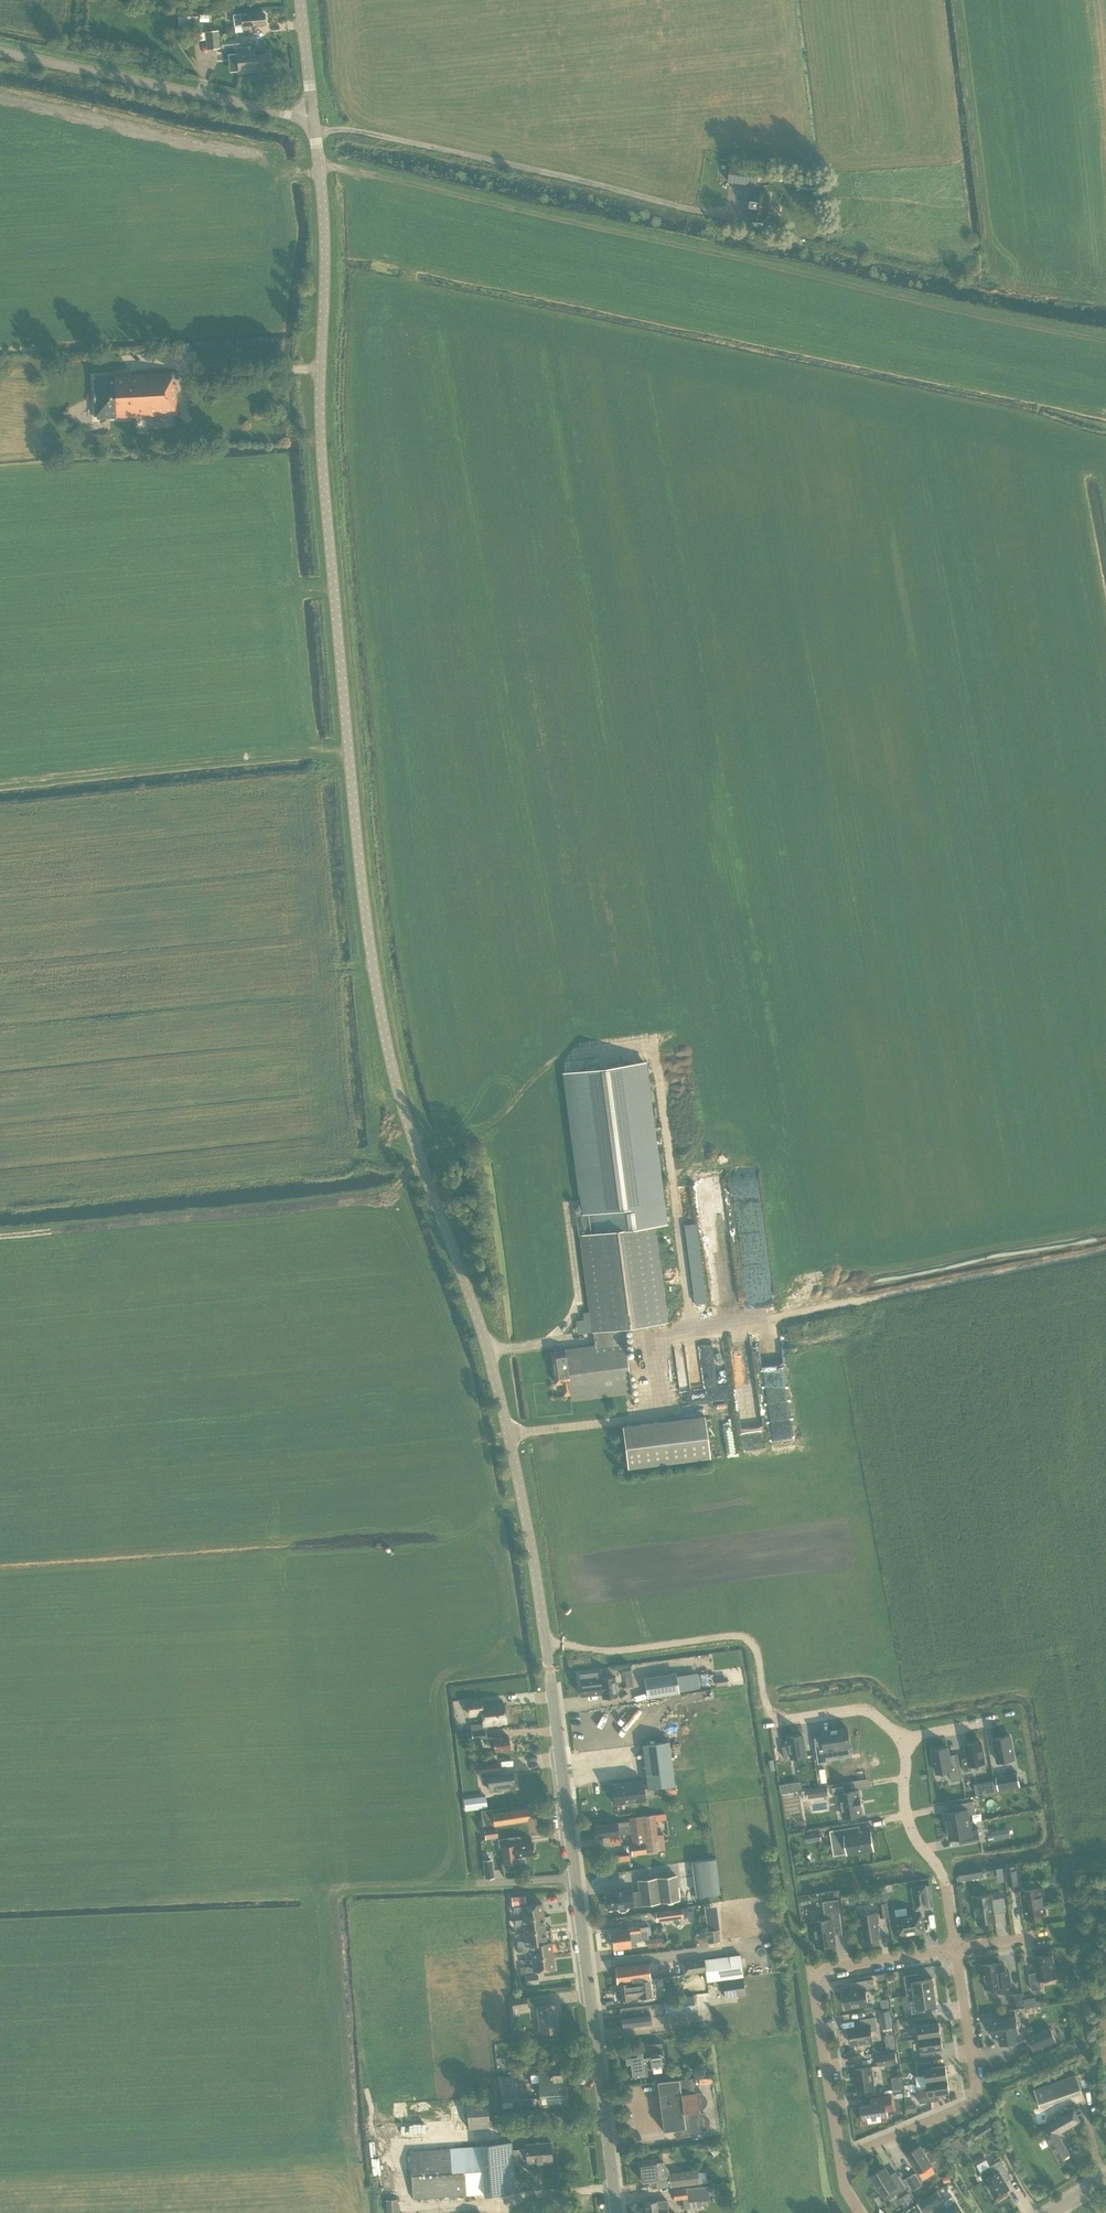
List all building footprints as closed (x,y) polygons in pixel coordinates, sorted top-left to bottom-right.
[(265,24),(264,13),(242,15),(241,13),(232,14),(234,26),(242,26),(242,29),(249,29),(249,26),(265,24)] [(219,48),(217,30),(205,31),(206,49),(219,48)] [(240,47),(240,40),(220,41),(221,48),(240,47)] [(253,55),(252,50),(236,51),(237,62),(239,74),(257,73),(256,68),(269,66),(268,53),(253,55)] [(727,181),(755,185),(757,170),(729,166),(727,181)] [(766,196),(748,194),(744,219),(763,221),(766,196)] [(794,222),(801,213),(796,209),(789,218),(794,222)] [(172,384),(171,372),(93,377),(95,419),(177,414),(175,384),(172,384)] [(664,1224),(643,1062),(564,1073),(581,1213),(575,1214),(577,1235),(579,1235),(592,1332),(594,1345),(563,1349),(564,1350),(551,1352),(555,1383),(561,1382),(563,1395),(569,1394),(570,1401),(631,1393),(622,1328),(666,1322),(653,1225),(664,1224)] [(733,1199),(735,1210),(744,1209),(745,1216),(742,1216),(743,1226),(751,1225),(747,1195),(740,1196),(740,1198),(733,1199)] [(699,1267),(690,1269),(696,1295),(705,1294),(699,1267)] [(735,1281),(718,1282),(719,1305),(733,1304),(732,1291),(735,1291),(735,1281)] [(703,1386),(688,1388),(684,1345),(674,1346),(679,1393),(698,1391),(699,1398),(717,1396),(716,1382),(702,1383),(703,1386)] [(745,1430),(759,1428),(754,1392),(739,1394),(745,1430)] [(628,1468),(710,1458),(705,1416),(622,1427),(628,1468)] [(679,1692),(676,1672),(645,1678),(648,1697),(679,1692)] [(600,1677),(578,1679),(580,1695),(602,1693),(602,1698),(617,1696),(614,1677),(600,1679),(600,1677)] [(725,1677),(715,1678),(716,1686),(725,1685),(725,1677)] [(506,1721),(504,1702),(481,1705),(480,1699),(466,1700),(468,1715),(481,1714),(483,1724),(506,1721)] [(816,1744),(818,1763),(827,1762),(826,1757),(840,1755),(839,1748),(849,1747),(847,1728),(837,1730),(831,1730),(822,1732),(824,1743),(816,1744)] [(509,1749),(508,1736),(492,1738),(492,1736),(485,1737),(485,1730),(471,1732),(472,1739),(485,1737),(486,1745),(493,1744),(494,1751),(509,1749)] [(805,1734),(791,1737),(794,1758),(808,1755),(805,1734)] [(1010,1735),(993,1739),(998,1762),(1014,1759),(1010,1735)] [(674,1784),(668,1741),(642,1744),(647,1788),(674,1784)] [(968,1757),(961,1758),(964,1771),(970,1770),(970,1766),(984,1763),(980,1741),(965,1744),(968,1757)] [(946,1748),(931,1750),(936,1773),(949,1771),(951,1781),(962,1779),(957,1753),(948,1755),(946,1748)] [(526,1753),(514,1756),(516,1765),(529,1762),(526,1753)] [(493,1765),(492,1761),(479,1763),(479,1766),(481,1776),(487,1775),(489,1791),(494,1790),(496,1792),(502,1791),(503,1789),(514,1787),(512,1771),(494,1773),(493,1765)] [(608,1783),(618,1782),(617,1772),(608,1773),(608,1783)] [(1017,1772),(996,1776),(998,1790),(1020,1786),(1017,1772)] [(631,1781),(611,1783),(614,1804),(645,1800),(642,1780),(631,1781)] [(843,1786),(832,1787),(833,1795),(840,1794),(844,1817),(861,1815),(860,1806),(862,1806),(860,1798),(858,1798),(857,1790),(844,1792),(843,1786)] [(975,1812),(973,1801),(959,1803),(961,1810),(943,1813),(946,1826),(970,1822),(968,1813),(975,1812)] [(529,1819),(527,1807),(492,1812),(491,1808),(481,1810),(485,1838),(497,1836),(495,1824),(529,1819)] [(665,1814),(654,1815),(629,1818),(630,1821),(617,1822),(617,1823),(597,1825),(598,1836),(619,1834),(631,1833),(632,1844),(630,1844),(631,1855),(646,1853),(645,1852),(664,1850),(663,1835),(657,1835),(655,1821),(666,1820),(665,1814)] [(971,1830),(970,1822),(946,1826),(948,1839),(966,1836),(967,1842),(980,1840),(978,1829),(971,1830)] [(854,1827),(830,1830),(832,1845),(845,1843),(847,1853),(873,1849),(870,1831),(855,1833),(854,1827)] [(994,1839),(1002,1838),(1001,1829),(993,1831),(994,1839)] [(517,1845),(516,1837),(498,1839),(499,1847),(502,1846),(505,1863),(517,1862),(516,1858),(524,1857),(524,1855),(534,1854),(532,1843),(517,1845)] [(627,1850),(615,1852),(616,1861),(629,1859),(627,1850)] [(716,1858),(692,1861),(696,1896),(721,1893),(716,1858)] [(494,1878),(492,1859),(482,1860),(485,1879),(494,1878)] [(635,1879),(633,1867),(626,1868),(628,1881),(635,1879)] [(1019,1884),(1017,1869),(1005,1871),(1007,1885),(1019,1884)] [(981,1872),(958,1875),(959,1882),(982,1878),(981,1872)] [(611,1890),(610,1882),(611,1882),(610,1875),(601,1876),(602,1891),(611,1890)] [(755,1875),(748,1879),(752,1886),(759,1883),(755,1875)] [(676,1876),(638,1880),(639,1891),(632,1891),(631,1889),(622,1890),(615,1890),(615,1891),(605,1892),(607,1908),(617,1907),(621,1910),(625,1909),(628,1906),(633,1905),(641,1904),(679,1900),(676,1876)] [(929,1907),(926,1885),(912,1887),(916,1910),(929,1907)] [(1024,1916),(1046,1913),(1042,1887),(1020,1890),(1024,1916)] [(977,1923),(995,1921),(994,1912),(998,1911),(998,1912),(1006,1911),(1004,1897),(992,1899),(991,1895),(974,1898),(977,1923)] [(519,1904),(518,1896),(511,1897),(512,1905),(519,1904)] [(842,1925),(838,1899),(823,1901),(825,1919),(812,1921),(816,1947),(836,1944),(833,1926),(842,1925)] [(889,1916),(887,1902),(878,1903),(880,1917),(889,1916)] [(522,1919),(543,1916),(542,1903),(512,1907),(513,1912),(517,1912),(517,1910),(521,1910),(522,1919)] [(683,1918),(682,1908),(655,1912),(657,1921),(683,1918)] [(862,1924),(865,1940),(880,1938),(877,1922),(879,1922),(877,1912),(859,1915),(861,1925),(862,1924)] [(924,1931),(921,1914),(896,1918),(899,1935),(924,1931)] [(545,1929),(543,1916),(522,1919),(514,1920),(515,1925),(519,1925),(519,1923),(523,1922),(524,1932),(545,1929)] [(625,1925),(625,1928),(610,1929),(613,1949),(631,1947),(631,1946),(636,1945),(635,1941),(648,1940),(647,1935),(651,1935),(649,1926),(632,1928),(631,1924),(625,1925)] [(546,1943),(545,1929),(524,1932),(525,1942),(521,1942),(521,1940),(517,1941),(517,1947),(522,1946),(546,1943)] [(719,1941),(717,1929),(705,1931),(707,1943),(719,1941)] [(652,1938),(659,1937),(658,1930),(651,1931),(652,1938)] [(649,1947),(661,1946),(660,1937),(648,1939),(649,1947)] [(551,1942),(546,1943),(522,1946),(522,1951),(527,1951),(527,1949),(530,1949),(531,1958),(553,1955),(551,1942)] [(704,1959),(681,1962),(683,1973),(705,1970),(706,1981),(722,1979),(742,1976),(739,1954),(704,1959)] [(554,1969),(553,1955),(531,1958),(532,1967),(529,1968),(529,1966),(524,1966),(525,1972),(533,1971),(554,1969)] [(1037,1972),(1029,1973),(1032,1990),(1042,1988),(1040,1979),(1055,1977),(1052,1955),(1035,1957),(1037,1972)] [(982,1965),(985,1988),(997,1986),(998,1992),(1011,1990),(1009,1976),(1002,1977),(1000,1962),(982,1965)] [(647,1963),(615,1967),(617,1983),(631,1981),(649,1978),(647,1963)] [(915,1994),(934,1991),(932,1978),(919,1980),(918,1973),(904,1975),(905,1983),(913,1982),(915,1994)] [(538,1983),(537,1974),(525,1975),(526,1985),(538,1983)] [(742,1976),(722,1979),(724,1994),(745,1992),(742,1976)] [(663,1986),(662,1977),(648,1980),(650,1991),(659,1989),(659,1987),(663,1986)] [(868,2004),(865,1988),(875,1987),(874,1979),(857,1981),(859,1989),(843,1991),(846,2008),(868,2004)] [(629,1982),(617,1984),(619,2000),(631,1999),(630,1996),(639,1995),(638,1984),(629,1985),(629,1982)] [(723,1993),(722,1984),(714,1984),(714,1994),(723,1993)] [(936,2004),(934,1991),(915,1994),(916,2006),(911,2007),(912,2014),(926,2012),(925,2006),(936,2004)] [(1022,2006),(1021,1992),(1010,1994),(1012,2007),(1022,2006)] [(695,2011),(693,1995),(672,1998),(674,2014),(695,2011)] [(526,1997),(526,1996),(511,1998),(512,2008),(534,2005),(535,2013),(537,2012),(539,2033),(558,2031),(555,2004),(539,2006),(538,1996),(526,1997)] [(1033,2007),(1032,1998),(1023,1999),(1024,2008),(1033,2007)] [(650,2022),(648,2005),(635,2007),(635,2006),(620,2008),(622,2027),(647,2024),(647,2022),(650,2022)] [(892,2027),(889,2010),(879,2012),(882,2029),(892,2027)] [(918,2025),(920,2038),(941,2035),(939,2022),(930,2023),(929,2016),(915,2018),(916,2025),(918,2025)] [(1016,2016),(990,2020),(992,2037),(999,2036),(1000,2045),(1018,2042),(1016,2034),(1018,2033),(1016,2016)] [(849,2028),(851,2045),(873,2041),(871,2030),(877,2029),(875,2017),(861,2019),(862,2026),(849,2028)] [(913,2028),(912,2019),(903,2020),(904,2029),(913,2028)] [(1050,2028),(1028,2037),(1033,2050),(1055,2040),(1050,2028)] [(892,2030),(884,2032),(886,2043),(894,2041),(892,2030)] [(941,2035),(920,2038),(922,2051),(920,2051),(921,2058),(935,2056),(934,2049),(943,2048),(941,2035)] [(665,2067),(661,2042),(646,2045),(644,2051),(644,2054),(643,2051),(634,2052),(634,2053),(626,2054),(627,2065),(628,2065),(629,2077),(647,2074),(646,2068),(648,2068),(648,2069),(665,2067)] [(897,2063),(896,2052),(876,2055),(878,2066),(897,2063)] [(927,2081),(947,2078),(945,2065),(931,2067),(931,2061),(917,2063),(919,2075),(926,2074),(927,2081)] [(855,2069),(858,2091),(874,2088),(871,2066),(855,2069)] [(565,2094),(564,2070),(538,2072),(531,2073),(532,2083),(539,2083),(539,2095),(565,2094)] [(670,2073),(670,2070),(657,2071),(658,2080),(682,2076),(682,2071),(670,2073)] [(1082,2091),(1076,2074),(1034,2089),(1040,2106),(1082,2091)] [(697,2092),(695,2076),(674,2079),(656,2081),(663,2131),(676,2129),(676,2135),(684,2134),(684,2135),(702,2132),(701,2129),(703,2128),(704,2128),(705,2127),(706,2127),(706,2126),(707,2126),(707,2125),(708,2124),(708,2123),(708,2122),(708,2121),(708,2120),(708,2119),(708,2118),(708,2117),(707,2116),(706,2115),(705,2115),(704,2114),(703,2113),(702,2113),(701,2113),(699,2113),(699,2106),(700,2106),(702,2105),(703,2105),(704,2104),(704,2103),(705,2102),(705,2101),(706,2100),(706,2099),(706,2098),(705,2097),(705,2096),(704,2095),(703,2094),(702,2093),(701,2092),(700,2092),(699,2092),(698,2092),(697,2092)] [(949,2091),(947,2078),(927,2081),(928,2087),(917,2089),(919,2102),(936,2100),(935,2093),(949,2091)] [(488,2126),(486,2095),(465,2097),(468,2128),(488,2126)] [(891,2095),(878,2097),(871,2098),(872,2104),(860,2106),(863,2124),(888,2120),(886,2110),(893,2109),(891,2095)] [(537,2106),(537,2098),(524,2099),(524,2107),(537,2106)] [(907,2112),(916,2111),(915,2104),(906,2105),(907,2112)] [(1040,2128),(1046,2138),(1042,2140),(1045,2145),(1049,2143),(1049,2144),(1050,2143),(1059,2160),(1070,2153),(1058,2133),(1080,2120),(1074,2109),(1040,2128)] [(526,2119),(498,2121),(499,2134),(527,2132),(526,2119)] [(415,2142),(442,2135),(439,2122),(412,2129),(415,2142)] [(986,2128),(983,2123),(973,2129),(977,2134),(986,2128)] [(552,2161),(551,2142),(525,2144),(525,2148),(512,2149),(511,2142),(480,2144),(480,2146),(409,2151),(413,2198),(484,2193),(484,2195),(515,2192),(512,2159),(526,2158),(526,2163),(552,2161)] [(920,2146),(906,2154),(918,2173),(932,2164),(920,2146)] [(992,2174),(987,2167),(977,2173),(982,2181),(984,2180),(994,2197),(1010,2188),(1005,2180),(1011,2177),(1000,2159),(990,2165),(994,2173),(992,2174)] [(655,2161),(640,2163),(642,2183),(650,2182),(651,2187),(654,2187),(670,2185),(670,2186),(698,2182),(697,2169),(668,2173),(668,2169),(662,2161),(655,2162),(655,2161)] [(885,2167),(870,2176),(882,2195),(892,2189),(895,2194),(905,2188),(898,2175),(892,2179),(885,2167)] [(922,2184),(914,2172),(905,2177),(913,2190),(922,2184)] [(945,2181),(938,2186),(942,2193),(950,2188),(945,2181)] [(685,2188),(672,2189),(673,2199),(682,2197),(684,2209),(699,2207),(699,2199),(709,2198),(709,2195),(715,2194),(714,2188),(708,2189),(708,2185),(685,2188)] [(937,2191),(918,2202),(925,2212),(943,2201),(937,2191)] [(908,2192),(899,2198),(905,2208),(914,2202),(908,2192)] [(397,2199),(385,2200),(386,2212),(389,2212),(398,2212),(397,2199)] [(645,2202),(646,2212),(668,2212),(667,2209),(668,2209),(666,2199),(656,2200),(656,2201),(645,2202)] [(938,2212),(963,2212),(956,2202),(938,2212)] [(917,2204),(907,2210),(909,2212),(922,2212),(917,2204)]
